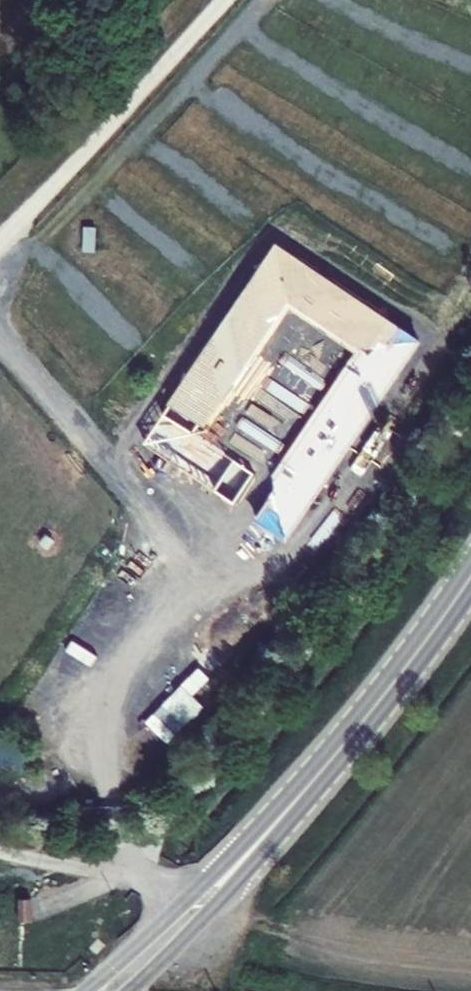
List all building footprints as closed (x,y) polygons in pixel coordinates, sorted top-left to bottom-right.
[(31,897),(20,897),(20,921),(32,921),(31,897)]
